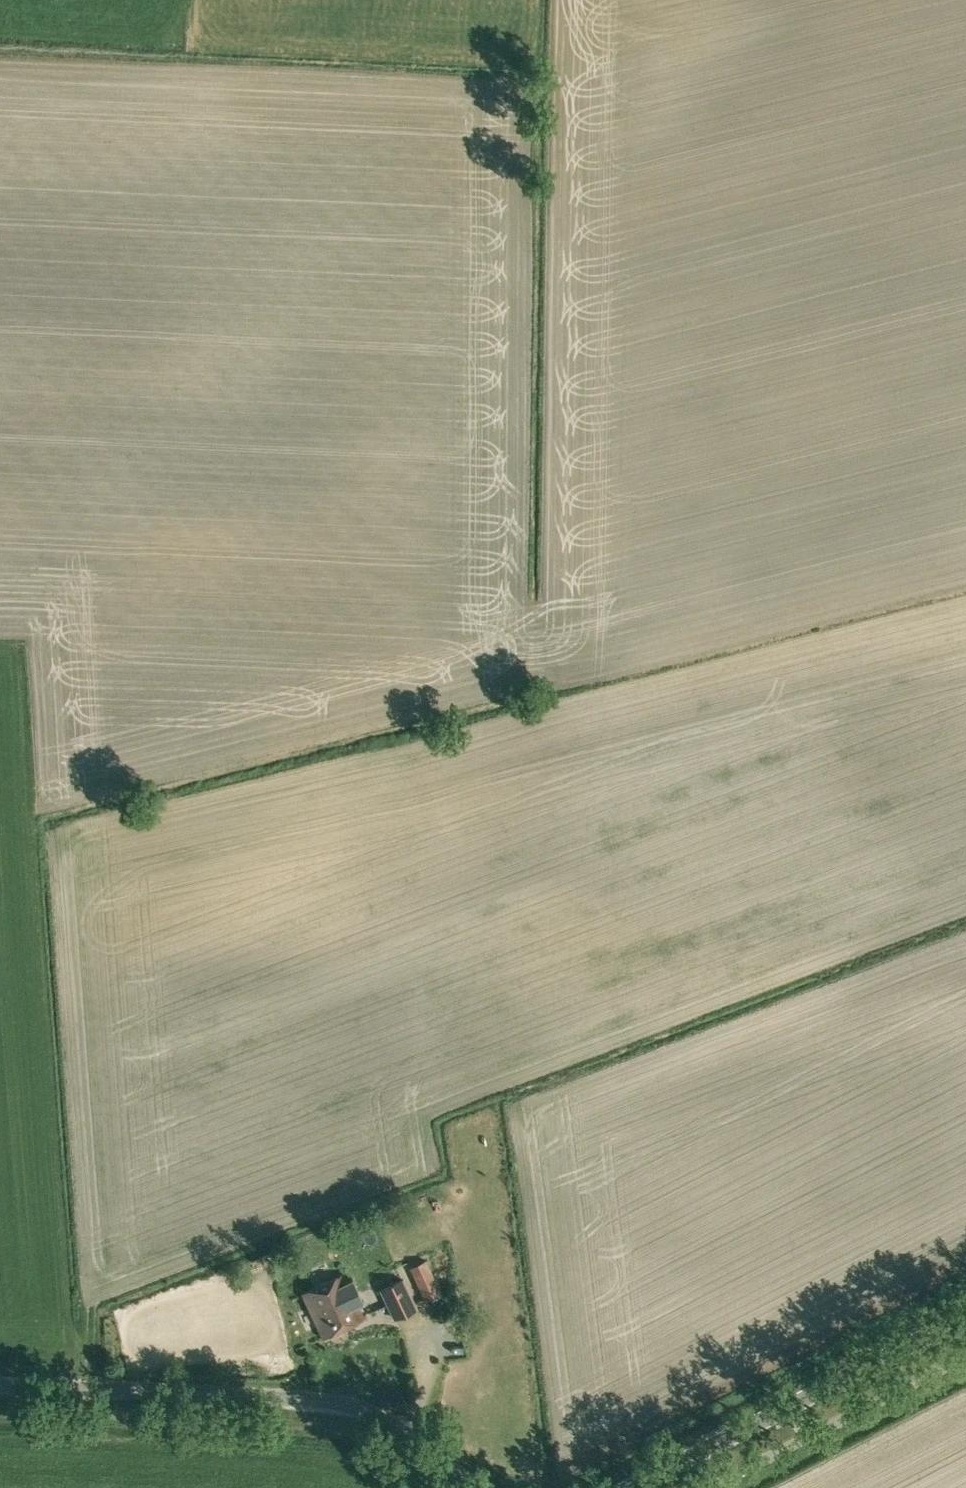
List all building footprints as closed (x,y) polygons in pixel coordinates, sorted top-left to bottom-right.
[(409,1267),(426,1300),(442,1292),(426,1259),(409,1267)] [(302,1292),(324,1337),(364,1318),(343,1273),(302,1292)] [(381,1289),(394,1318),(416,1309),(403,1279),(381,1289)]
